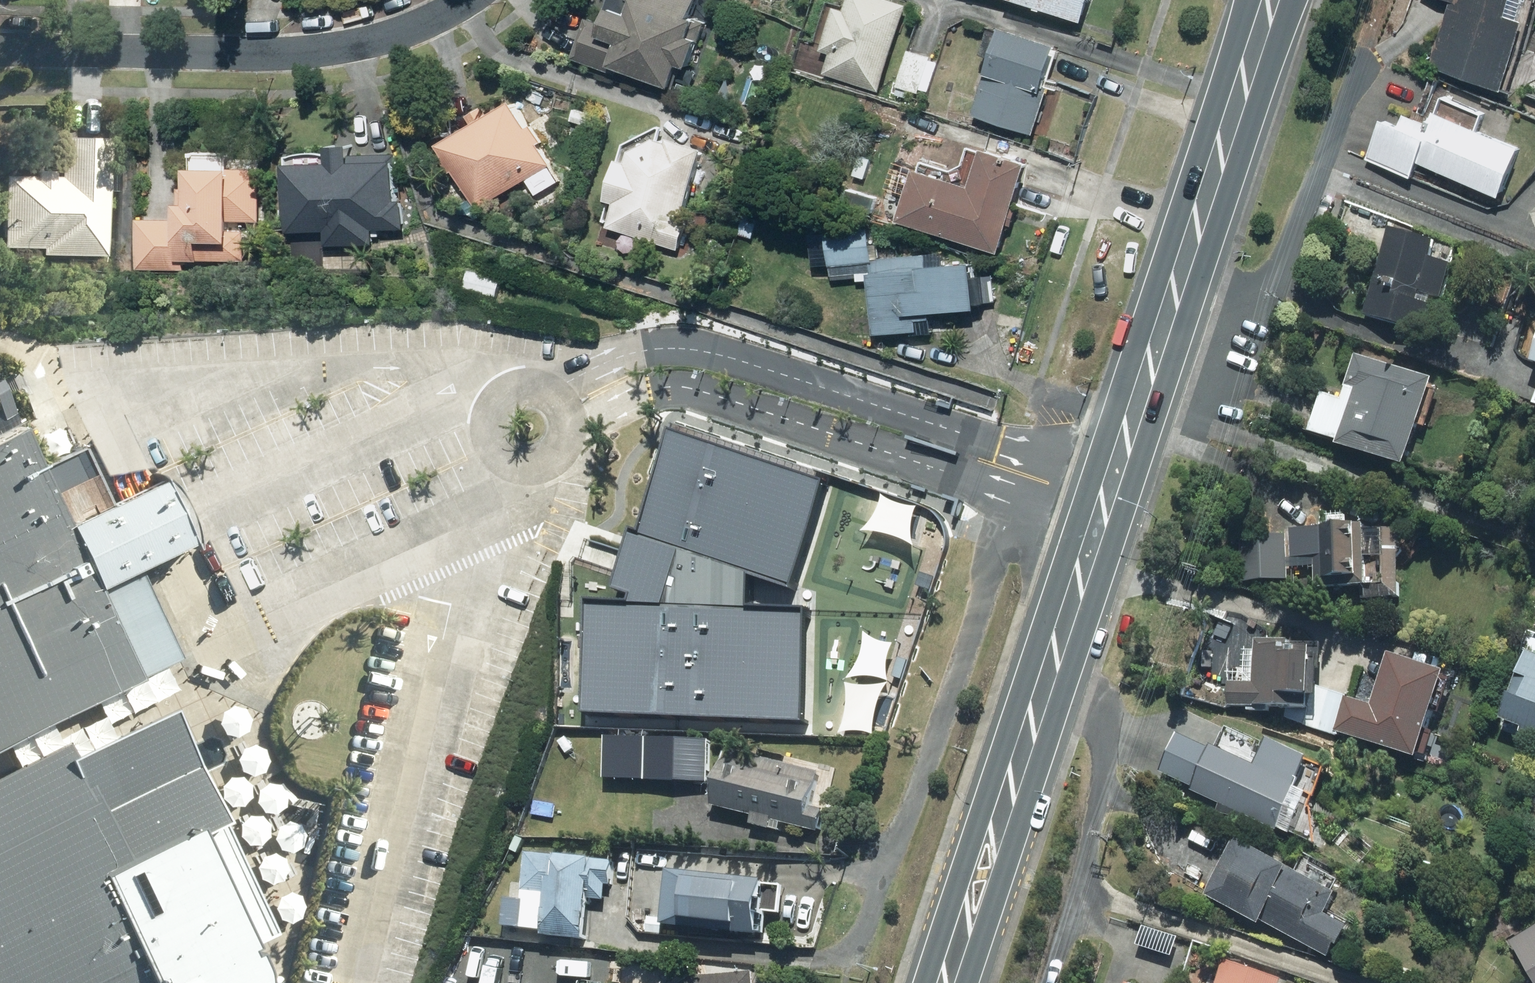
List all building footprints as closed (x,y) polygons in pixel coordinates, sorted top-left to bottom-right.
[(612,10),(600,5),(596,18),(581,12),(561,63),(591,75),(678,110),(709,31),(692,25),(702,0),(616,0),(612,10)] [(774,9),(778,0),(752,0),(774,9)] [(825,11),(806,73),(878,96),(906,8),(882,0),(842,0),(837,15),(825,11)] [(1079,31),(1088,0),(978,0),(1079,31)] [(1451,5),(1427,71),(1495,96),(1530,0),(1438,0),(1451,5)] [(1038,96),(1050,51),(993,35),(970,121),(1035,139),(1046,99),(1038,96)] [(1514,151),(1473,133),(1481,116),(1441,99),(1432,117),(1426,114),(1421,125),(1397,114),(1391,129),(1380,124),(1364,161),(1409,181),(1415,168),(1492,202),(1514,151)] [(541,146),(530,129),(525,132),(509,107),(434,153),(474,217),(549,170),(536,149),(541,146)] [(110,256),(112,135),(61,135),(61,168),(38,168),(38,172),(5,172),(4,246),(43,247),(43,255),(110,256)] [(635,140),(621,146),(604,209),(612,211),(606,234),(676,252),(701,157),(635,140)] [(338,155),(297,154),(295,229),(329,229),(329,242),(378,243),(378,231),(409,232),(409,199),(398,199),(399,161),(361,160),(362,143),(338,142),(338,155)] [(182,217),(143,215),(141,269),(188,271),(189,260),(248,263),(250,221),(265,222),(268,168),(235,166),(235,151),(199,149),(197,187),(183,186),(182,217)] [(962,192),(906,175),(891,226),(995,258),(1023,168),(974,152),(962,192)] [(1429,260),(1434,244),(1389,231),(1361,323),(1428,343),(1451,267),(1429,260)] [(866,236),(810,236),(811,267),(867,266),(867,257),(866,236)] [(867,257),(867,266),(868,335),(929,334),(929,317),(971,316),(971,306),(994,306),(994,278),(967,279),(967,265),(940,265),(940,256),(867,257)] [(1534,371),(1534,345),(1526,368),(1534,371)] [(1399,474),(1429,384),(1354,359),(1340,401),(1320,394),(1306,436),(1334,445),(1332,452),(1399,474)] [(138,558),(112,506),(70,526),(24,430),(0,441),(0,738),(140,671),(96,578),(138,558)] [(663,510),(663,559),(682,560),(682,594),(718,595),(719,562),(727,562),(728,503),(691,502),(691,511),(663,510)] [(755,576),(892,582),(894,522),(881,521),(881,510),(758,504),(755,576)] [(1292,532),(1291,540),(1242,539),(1242,587),(1292,588),(1292,600),(1398,602),(1399,533),(1292,532)] [(739,663),(731,663),(732,611),(671,610),(669,668),(679,668),(678,724),(726,725),(738,726),(739,663)] [(1253,646),(1252,688),(1228,688),(1228,714),(1251,714),(1305,716),(1306,647),(1253,646)] [(1524,654),(1494,727),(1534,744),(1534,659),(1524,654)] [(1342,703),(1333,736),(1414,767),(1438,678),(1381,663),(1369,710),(1342,703)] [(1343,696),(1316,689),(1305,729),(1333,736),(1342,703),(1343,696)] [(228,733),(230,734),(232,735),(233,735),(236,735),(239,735),(241,734),(244,733),(246,731),(248,729),(249,727),(251,725),(251,722),(252,719),(251,716),(251,714),(249,711),(248,709),(246,707),(244,706),(241,704),(238,704),(236,704),(233,704),(230,704),(228,706),(226,707),(224,709),(222,711),(221,714),(220,717),(220,719),(220,722),(221,725),(222,727),(224,729),(226,731),(228,733)] [(252,945),(267,930),(164,726),(119,737),(0,791),(0,982),(271,982),(252,945)] [(653,777),(653,780),(715,782),(716,737),(614,735),(613,776),(653,777)] [(248,773),(251,773),(255,774),(257,773),(260,772),(262,771),(265,769),(267,767),(268,765),(269,762),(270,759),(270,756),(269,754),(269,751),(267,748),(265,746),(263,744),(261,743),(258,742),(256,741),(253,741),(250,741),(247,742),(245,744),(243,745),(241,747),(239,750),(238,752),(237,755),(237,758),(238,761),(238,763),(240,766),(241,768),(244,770),(246,772),(248,773)] [(1248,770),(1181,741),(1166,775),(1194,788),(1190,797),(1285,839),(1302,799),(1294,796),(1307,767),(1259,746),(1248,770)] [(790,822),(826,830),(829,816),(821,814),(831,772),(735,750),(722,806),(759,815),(756,825),(788,832),(790,822)] [(229,802),(231,803),(235,804),(237,805),(240,804),(243,804),(245,803),(247,801),(249,799),(251,797),(252,795),(253,792),(253,789),(253,787),(252,784),(251,781),(250,779),(248,777),(245,776),(243,774),(241,774),(238,773),(235,774),(233,774),(230,775),(228,777),(226,779),(224,781),(223,783),(222,786),(222,788),(222,791),(223,794),(224,796),(225,798),(227,800),(229,802)] [(263,811),(265,812),(270,813),(273,813),(276,812),(279,811),(281,810),(284,808),(285,806),(287,803),(288,800),(288,797),(288,794),(288,792),(287,789),(285,786),(284,784),(281,782),(279,780),(276,779),(273,779),(270,779),(267,779),(265,780),(262,781),(260,783),(258,785),(256,788),(255,790),(254,793),(254,796),(254,799),(255,802),(256,804),(258,807),(260,809),(263,811)] [(248,841),(250,843),(254,844),(257,844),(259,843),(262,843),(264,841),(266,840),(268,838),(270,836),(271,833),(271,831),(271,828),(271,825),(270,823),(269,821),(268,818),(266,817),(264,815),(261,814),(259,813),(256,813),(254,813),(251,814),(249,815),(246,817),(245,818),(243,821),(242,823),(241,825),(241,828),(241,831),(242,833),(243,836),(244,838),(246,840),(248,841)] [(282,847),(285,848),(289,849),(291,849),(294,849),(297,848),(299,847),(302,845),(303,843),(305,841),(306,838),(307,836),(307,833),(307,830),(306,827),(305,825),(303,823),(301,821),(299,819),(296,818),(294,817),(291,817),(288,817),(285,818),(283,819),(280,821),(278,823),(277,825),(276,827),(275,830),(275,833),(275,836),(275,838),(277,841),(278,843),(280,845),(282,847)] [(1228,847),(1202,900),(1327,961),(1341,933),(1322,924),(1334,899),(1228,847)] [(270,881),(272,882),(278,881),(280,880),(283,879),(285,877),(286,875),(288,873),(289,870),(289,868),(289,865),(289,862),(288,860),(287,857),(285,855),(283,854),(281,852),(278,851),(276,850),(273,850),(270,851),(268,851),(265,853),(263,854),(261,856),(260,858),(259,861),(258,863),(258,866),(258,868),(258,871),(260,874),(261,876),(263,878),(265,879),(267,881),(270,881)] [(601,857),(529,852),(527,889),(556,891),(553,936),(599,939),(603,882),(621,884),(623,863),(601,861),(601,857)] [(674,927),(778,936),(780,914),(791,915),(794,880),(679,869),(674,927)] [(286,922),(288,922),(290,922),(291,922),(294,922),(297,921),(299,919),(301,918),(303,915),(304,913),(305,910),(306,908),(306,905),(306,902),(305,899),(303,897),(301,895),(299,893),(297,892),(294,891),(291,890),(289,890),(286,891),(283,891),(281,893),(279,895),(277,897),(275,899),(274,902),(274,905),(274,907),(274,910),(275,913),(277,915),(278,917),(281,919),(283,921),(286,922)] [(1507,946),(1530,982),(1534,982),(1534,930),(1507,946)] [(1220,968),(1216,982),(1270,982),(1220,968)] [(760,974),(696,982),(694,982),(761,982),(760,974)]
